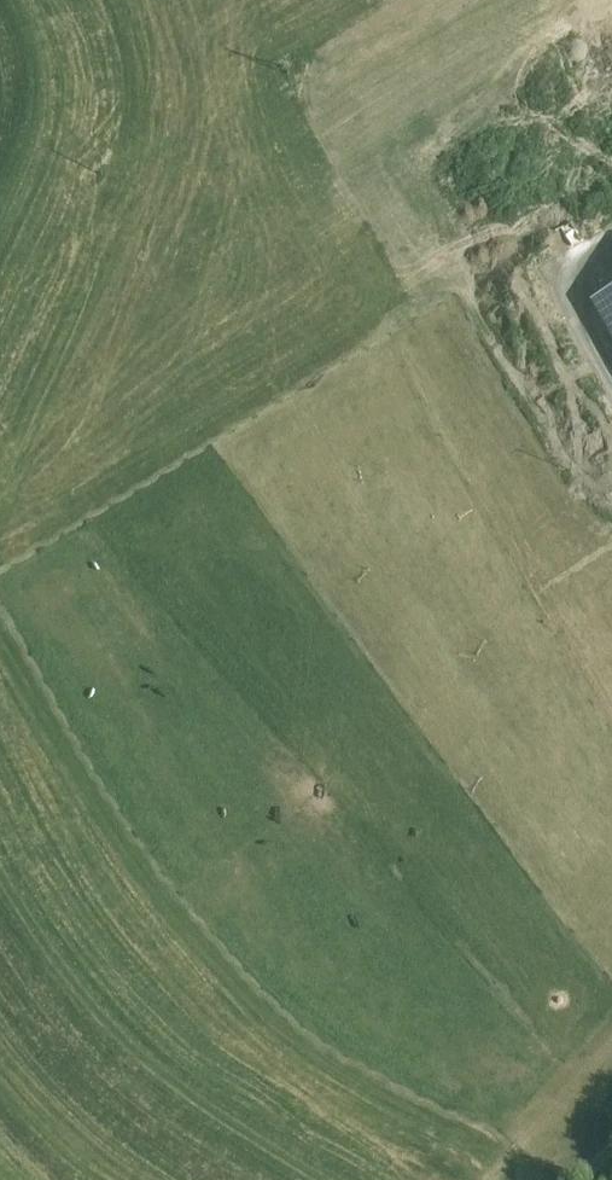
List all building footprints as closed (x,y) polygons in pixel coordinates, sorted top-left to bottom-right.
[(595,304),(611,335),(611,295),(595,304)]
